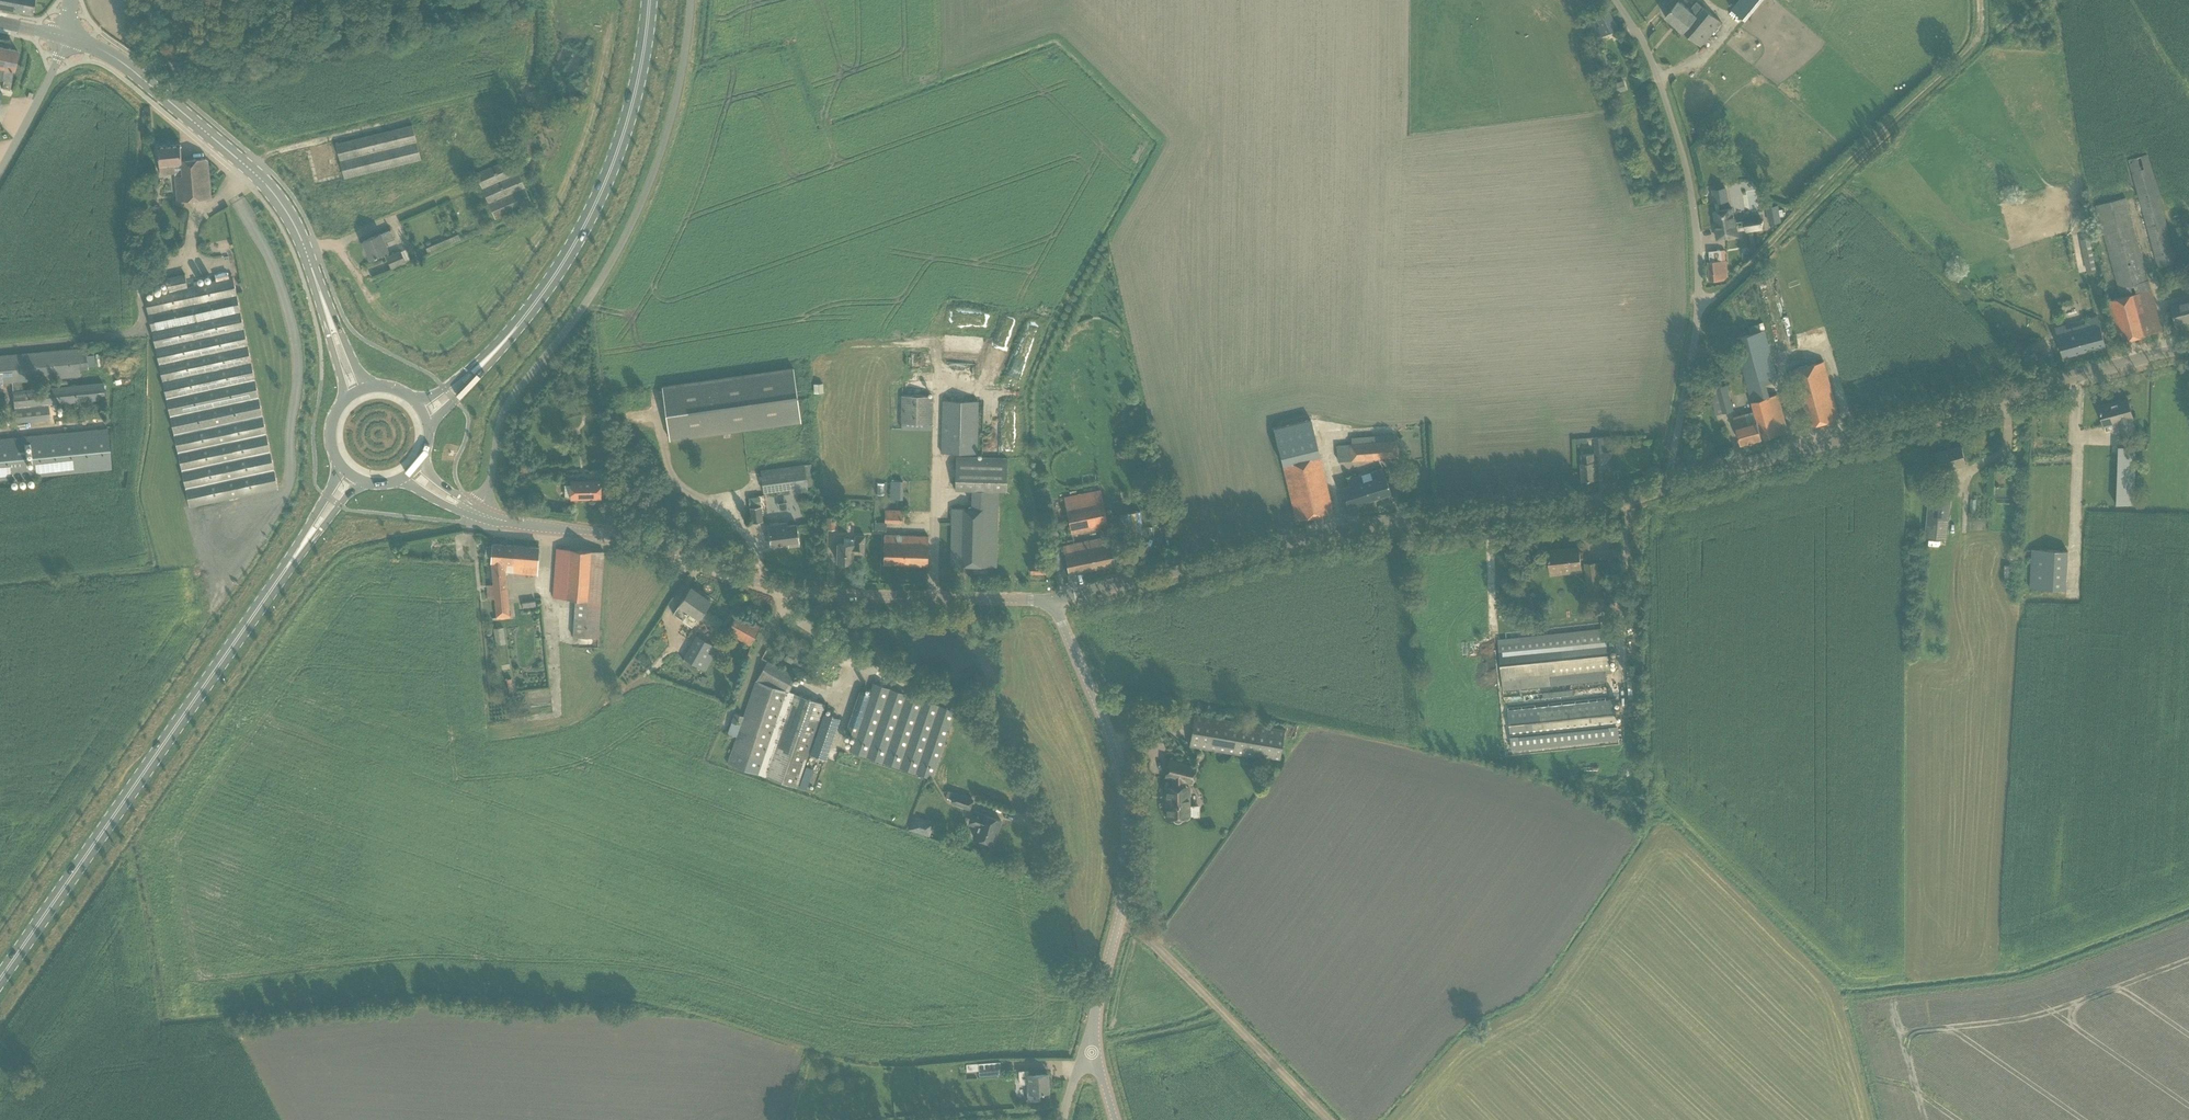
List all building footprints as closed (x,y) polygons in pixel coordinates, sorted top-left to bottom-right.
[(31,14),(34,0),(0,0),(0,8),(31,14)] [(1672,8),(1665,17),(1701,47),(1721,22),(1697,2),(1691,9),(1680,0),(1679,0),(1672,8)] [(1761,0),(1735,0),(1728,8),(1741,21),(1761,0)] [(1,80),(3,80),(2,88),(9,90),(17,50),(7,48),(4,63),(2,62),(0,73),(0,74),(2,74),(1,80)] [(1603,50),(1595,54),(1601,66),(1609,62),(1603,50)] [(1604,86),(1607,95),(1626,89),(1624,80),(1604,86)] [(342,139),(337,140),(338,142),(335,143),(344,179),(421,160),(419,152),(412,124),(343,141),(342,139)] [(157,146),(158,157),(160,175),(174,173),(176,197),(211,194),(207,159),(206,157),(182,160),(180,143),(157,146)] [(2127,159),(2152,248),(2156,261),(2158,268),(2176,263),(2147,154),(2127,159)] [(511,157),(474,173),(493,217),(530,201),(511,157)] [(2126,196),(2096,204),(2121,297),(2107,301),(2118,342),(2162,330),(2126,196)] [(1767,207),(1768,214),(1770,223),(1780,221),(1779,216),(1784,215),(1783,208),(1778,209),(1777,205),(1774,205),(1774,206),(1767,207)] [(1738,236),(1735,219),(1734,219),(1732,208),(1714,211),(1716,228),(1715,228),(1717,239),(1738,236)] [(363,241),(370,258),(375,256),(378,255),(377,255),(388,250),(385,243),(395,239),(391,229),(381,234),(381,233),(363,241)] [(426,248),(428,252),(459,239),(457,235),(426,248)] [(2091,245),(2081,246),(2085,272),(2095,270),(2091,245)] [(391,267),(405,262),(400,251),(387,257),(391,267)] [(1722,260),(1708,262),(1709,281),(1723,280),(1727,276),(1726,258),(1722,258),(1722,260)] [(145,296),(153,334),(182,470),(190,508),(278,488),(270,451),(233,277),(188,287),(185,274),(167,278),(170,291),(145,296)] [(2173,316),(2173,318),(2174,317),(2175,323),(2188,319),(2188,302),(2171,307),(2173,315),(2173,316)] [(2066,324),(2055,327),(2056,330),(2063,357),(2083,351),(2105,345),(2102,335),(2098,319),(2097,316),(2085,319),(2087,323),(2067,329),(2066,324)] [(1770,397),(1767,385),(1775,383),(1772,375),(1776,374),(1767,341),(1764,330),(1734,338),(1754,411),(1745,414),(1733,417),(1741,445),(1762,439),(1788,432),(1785,421),(1778,394),(1770,397)] [(21,381),(79,376),(78,366),(87,365),(86,348),(0,356),(0,383),(11,382),(16,382),(21,381)] [(1790,372),(1802,416),(1805,427),(1839,418),(1824,363),(1790,372)] [(801,422),(793,368),(662,386),(670,441),(801,422)] [(21,381),(16,382),(11,382),(15,421),(33,419),(33,417),(41,417),(41,405),(103,398),(101,383),(21,390),(21,381)] [(813,394),(823,393),(822,383),(813,383),(813,394)] [(1728,385),(1710,388),(1715,413),(1732,410),(1728,385)] [(1693,393),(1695,400),(1692,401),(1700,426),(1717,421),(1710,396),(1699,399),(1697,392),(1693,393)] [(901,396),(900,423),(909,423),(909,429),(911,429),(932,429),(932,396),(901,396)] [(2132,418),(2127,398),(2119,401),(2119,403),(2100,409),(2099,406),(2104,426),(2119,422),(2120,426),(2119,426),(2121,435),(2135,431),(2131,418),(2132,418)] [(940,452),(977,453),(978,401),(941,400),(940,452)] [(1310,419),(1273,427),(1296,520),(1333,511),(1310,419)] [(0,439),(0,480),(111,469),(107,429),(0,439)] [(1336,445),(1337,460),(1397,456),(1396,439),(1394,440),(1393,434),(1351,437),(1351,444),(1336,445)] [(1612,436),(1594,437),(1596,453),(1613,451),(1612,436)] [(2135,458),(2135,447),(2118,446),(2116,505),(2133,505),(2135,458)] [(1580,454),(1582,480),(1596,479),(1593,452),(1580,454)] [(952,509),(951,554),(950,565),(996,567),(999,490),(1005,491),(1007,459),(956,457),(955,490),(972,490),(972,510),(952,509)] [(806,487),(803,464),(759,469),(763,492),(806,487)] [(1341,489),(1343,497),(1347,507),(1391,493),(1382,467),(1369,471),(1369,472),(1358,475),(1350,478),(1352,485),(1341,489)] [(609,478),(609,481),(612,492),(621,490),(618,476),(609,478)] [(571,481),(571,485),(564,485),(565,496),(571,496),(571,498),(572,498),(572,494),(577,494),(577,498),(600,497),(600,480),(571,481)] [(902,499),(902,481),(890,481),(890,499),(902,499)] [(1924,538),(1946,540),(1950,491),(1929,489),(1924,538)] [(1099,490),(1063,498),(1071,534),(1108,526),(1099,490)] [(1146,505),(1148,511),(1161,509),(1160,502),(1146,505)] [(763,521),(761,506),(750,507),(752,522),(763,521)] [(875,522),(875,530),(887,530),(887,522),(902,523),(902,510),(885,509),(885,522),(875,522)] [(786,522),(768,525),(770,546),(787,543),(788,547),(799,545),(797,525),(787,526),(786,522)] [(864,554),(864,543),(864,538),(864,535),(855,535),(855,539),(844,538),(843,544),(837,544),(837,550),(837,561),(853,562),(853,553),(864,554)] [(1062,546),(1066,563),(1068,574),(1116,564),(1110,536),(1062,546)] [(883,538),(883,554),(884,565),(927,565),(927,537),(883,538)] [(486,546),(486,556),(492,557),(491,563),(493,584),(495,598),(497,619),(510,617),(505,563),(520,564),(519,573),(537,574),(539,547),(493,543),(492,546),(486,546)] [(557,548),(553,597),(575,599),(572,636),(598,637),(604,552),(557,548)] [(1548,550),(1549,561),(1551,572),(1582,568),(1579,549),(1561,551),(1561,549),(1548,550)] [(2065,590),(2068,551),(2031,549),(2029,588),(2049,589),(2058,590),(2065,590)] [(1585,564),(1588,594),(1600,593),(1597,562),(1585,564)] [(1045,564),(1031,564),(1030,572),(1045,573),(1045,564)] [(495,598),(493,584),(487,585),(488,599),(495,598)] [(673,614),(683,621),(691,627),(710,601),(691,587),(673,614)] [(736,613),(731,623),(726,632),(751,645),(761,626),(736,613)] [(495,645),(505,643),(503,627),(493,628),(495,645)] [(696,636),(683,659),(705,670),(717,647),(696,636)] [(1597,639),(1567,642),(1499,648),(1503,689),(1605,679),(1605,680),(1606,680),(1605,673),(1611,672),(1611,669),(1608,638),(1597,639)] [(741,725),(729,761),(728,764),(797,787),(826,704),(788,691),(793,675),(762,658),(767,650),(766,649),(761,658),(767,661),(764,667),(756,681),(744,716),(735,713),(732,722),(741,725)] [(944,743),(955,710),(954,710),(873,683),(870,693),(869,694),(860,691),(852,712),(845,732),(855,735),(850,751),(921,775),(931,778),(944,743)] [(1617,727),(1615,699),(1608,700),(1607,691),(1606,691),(1607,691),(1602,692),(1591,693),(1568,695),(1508,701),(1511,738),(1617,727)] [(1189,746),(1225,752),(1279,761),(1285,730),(1194,715),(1189,746)] [(1173,778),(1173,786),(1176,786),(1189,786),(1189,785),(1180,783),(1180,781),(1193,784),(1197,767),(1169,760),(1165,776),(1173,778)] [(1176,786),(1173,786),(1165,786),(1166,817),(1172,817),(1173,820),(1175,822),(1178,822),(1180,821),(1182,820),(1182,817),(1190,817),(1189,786),(1176,786)] [(972,799),(955,793),(951,802),(969,808),(972,799)] [(1001,820),(974,811),(971,819),(975,820),(973,825),(977,826),(973,836),(993,843),(1001,820)] [(909,828),(930,836),(935,822),(915,814),(909,828)] [(979,1075),(1001,1074),(1000,1061),(978,1062),(979,1075)] [(1027,1101),(1040,1100),(1039,1092),(1043,1091),(1049,1090),(1047,1072),(1029,1074),(1029,1069),(1018,1070),(1019,1084),(1029,1083),(1030,1100),(1027,1101)]
